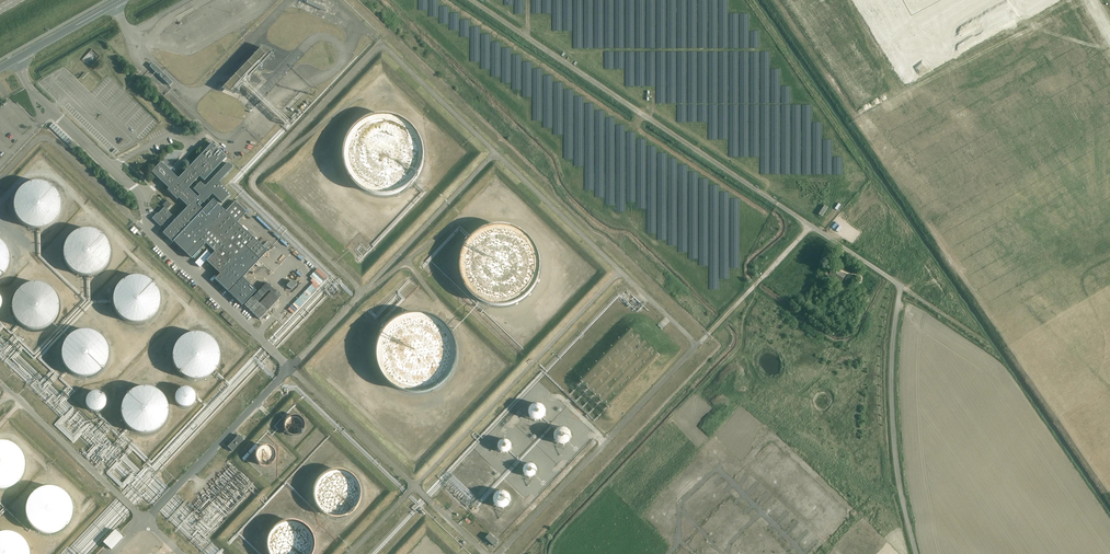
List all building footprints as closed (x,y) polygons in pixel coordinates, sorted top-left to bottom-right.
[(325,7),(308,1),(307,5),(323,11),(325,7)] [(171,81),(156,67),(155,68),(154,67),(152,69),(168,84),(171,81)] [(248,86),(257,94),(259,91),(250,83),(248,86)] [(423,159),(423,155),(423,151),(422,147),(421,143),(420,140),(418,136),(416,133),(414,130),(411,127),(408,124),(405,122),(402,120),(398,118),(395,117),(391,116),(387,115),(383,115),(379,116),(375,116),(371,117),(368,118),(364,120),(361,122),(358,125),(355,127),(352,130),(350,133),(348,137),(346,140),(345,144),(344,148),(343,152),(343,155),(343,159),(344,163),(345,167),(346,171),(348,174),(350,178),(353,181),(355,184),(358,186),(361,188),(365,190),(368,192),(372,193),(376,194),(380,195),(384,195),(387,195),(391,194),(395,193),(399,192),(402,190),(406,188),(409,186),(412,183),(414,180),(417,177),(419,174),(420,170),(422,166),(423,163),(423,159)] [(53,123),(49,127),(61,139),(65,134),(53,123)] [(267,252),(236,223),(246,212),(235,201),(225,212),(213,200),(203,210),(197,204),(200,200),(202,202),(211,192),(221,202),(229,193),(218,182),(233,167),(228,162),(205,186),(200,182),(193,189),(200,195),(197,197),(188,188),(199,176),(204,181),(226,157),(211,143),(178,179),(169,170),(161,163),(152,173),(168,189),(167,190),(177,200),(178,198),(187,207),(176,219),(164,208),(158,214),(157,213),(153,217),(166,229),(162,233),(172,243),(174,241),(192,258),(206,244),(209,247),(208,249),(213,254),(207,260),(220,273),(214,279),(242,305),(244,302),(247,300),(256,291),(242,278),(267,252)] [(61,207),(61,204),(61,201),(60,198),(59,195),(57,193),(56,190),(54,188),(51,186),(49,185),(46,184),(43,183),(40,182),(37,182),(34,182),(31,183),(29,184),(26,185),(23,187),(21,189),(19,191),(18,194),(16,197),(15,199),(15,202),(15,205),(15,208),(15,211),(16,214),(18,217),(19,219),(21,221),(23,223),(26,225),(29,226),(31,227),(34,228),(37,228),(40,228),(43,228),(46,227),(49,226),(51,224),(54,222),(56,220),(57,218),(59,215),(60,213),(61,210),(61,207)] [(167,200),(163,205),(167,210),(172,205),(167,200)] [(825,205),(819,214),(822,216),(828,207),(825,205)] [(133,224),(129,227),(133,232),(137,228),(133,224)] [(539,269),(539,266),(539,262),(539,258),(538,254),(536,250),(535,247),(533,243),(530,240),(528,237),(525,235),(521,232),(518,230),(514,229),(511,227),(507,226),(503,226),(499,226),(495,226),(491,227),(487,228),(484,229),(480,231),(477,233),(474,235),(471,238),(468,241),(466,244),(464,247),(462,251),(461,254),(460,258),(459,262),(459,266),(459,270),(460,274),(461,278),(462,281),(464,285),(466,288),(468,291),(471,294),(474,297),(477,299),(481,301),(484,303),(488,304),(492,305),(496,306),(500,306),(504,306),(507,305),(511,304),(515,303),(518,301),(522,299),(525,297),(528,294),(531,291),(533,288),(535,284),(537,281),(538,277),(539,273),(539,269)] [(12,229),(3,228),(1,228),(0,228),(0,234),(9,240),(12,254),(11,263),(6,271),(17,268),(25,255),(26,247),(25,245),(23,244),(22,240),(14,235),(12,229)] [(111,253),(111,250),(110,247),(109,244),(108,241),(107,238),(105,236),(102,234),(100,232),(97,230),(94,229),(91,228),(88,228),(84,228),(81,229),(78,230),(76,231),(73,233),(71,235),(69,238),(67,240),(66,243),(65,246),(64,249),(64,253),(65,256),(65,259),(67,262),(68,264),(70,267),(72,269),(75,271),(78,272),(81,274),(84,274),(87,274),(90,274),(93,274),(96,273),(99,271),(102,269),(104,267),(106,265),(108,262),(109,259),(110,256),(111,253)] [(9,257),(8,254),(7,251),(6,248),(5,246),(3,243),(1,241),(0,240),(0,276),(1,275),(3,273),(5,271),(6,268),(7,266),(8,263),(9,260),(9,257)] [(301,262),(306,258),(302,254),(297,259),(301,262)] [(842,273),(833,268),(832,270),(829,268),(825,275),(828,277),(829,274),(841,282),(845,275),(842,273)] [(159,301),(159,298),(159,295),(158,292),(157,289),(155,286),(153,284),(151,281),(148,280),(146,278),(143,277),(140,276),(136,276),(133,276),(130,277),(127,278),(124,279),(122,281),(119,283),(117,286),(116,288),(114,291),(113,294),(113,297),(113,300),(113,304),(114,307),(115,310),(117,312),(119,315),(121,317),(124,319),(127,320),(130,321),(133,322),(136,322),(139,322),(142,322),(145,321),(148,319),(151,317),(153,315),(155,313),(157,310),(158,307),(159,304),(159,301)] [(59,308),(59,304),(58,301),(57,298),(56,295),(54,292),(52,289),(50,287),(47,285),(44,284),(41,283),(38,282),(34,282),(31,283),(28,284),(25,285),(22,287),(19,289),(17,291),(15,294),(14,297),(13,300),(12,303),(12,307),(13,310),(13,313),(15,316),(17,319),(19,321),(21,324),(24,326),(27,327),(30,328),(33,329),(37,329),(40,328),(43,327),(46,326),(49,324),(52,322),(54,320),(56,317),(57,314),(58,311),(59,308)] [(260,319),(279,299),(278,299),(279,298),(280,297),(266,283),(253,297),(255,300),(254,301),(251,298),(248,301),(247,300),(244,302),(246,303),(244,305),(245,305),(260,319)] [(305,287),(293,299),(298,304),(310,292),(305,287)] [(456,357),(456,353),(456,349),(456,345),(455,341),(453,337),(451,334),(449,330),(447,327),(444,324),(441,322),(438,319),(435,317),(431,316),(427,314),(423,313),(419,313),(415,313),(411,313),(407,313),(403,314),(400,316),(396,317),(393,320),(389,322),(387,325),(384,328),(381,331),(379,334),(378,338),(376,342),(375,346),(375,349),(375,353),(375,357),(376,361),(377,365),(378,369),(380,373),(382,376),(384,379),(387,382),(390,385),(393,387),(397,389),(400,391),(404,392),(408,393),(412,394),(416,394),(420,394),(424,393),(428,392),(431,391),(435,389),(438,387),(442,384),(445,382),(447,379),(450,376),(452,372),(453,368),(455,365),(456,361),(456,357)] [(278,322),(271,330),(273,332),(281,324),(278,322)] [(107,356),(108,353),(107,350),(107,347),(106,344),(104,341),(103,338),(101,336),(98,334),(96,332),(93,331),(90,330),(87,330),(84,329),(81,330),(78,330),(75,331),(72,333),(70,335),(67,337),(65,339),(64,342),(62,345),(62,348),(61,351),(61,354),(61,357),(62,360),(63,363),(65,365),(67,368),(69,370),(72,372),(74,374),(77,375),(80,375),(83,376),(86,376),(89,375),(92,374),(95,373),(98,371),(100,369),(102,367),(104,365),(106,362),(107,359),(107,356)] [(218,358),(218,355),(218,352),(217,348),(216,345),(214,343),(212,340),(210,338),(207,336),(204,335),(201,334),(198,333),(195,333),(191,333),(188,334),(185,335),(182,337),(180,338),(177,341),(175,343),(174,346),(173,349),(172,352),(172,356),(172,359),(173,362),(174,365),(175,368),(177,371),(179,373),(182,375),(184,377),(187,378),(191,379),(194,379),(197,379),(200,379),(203,378),(206,376),(209,374),(211,372),(214,369),(215,367),(217,364),(218,361),(218,358)] [(167,413),(167,409),(166,406),(166,403),(164,400),(163,397),(160,395),(158,392),(155,391),(152,389),(149,388),(146,388),(142,388),(139,388),(136,389),(133,390),(130,392),(128,394),(125,396),(123,399),(122,402),(121,405),(120,408),(120,412),(121,415),(122,418),(123,421),(125,424),(127,427),(129,429),(132,431),(135,432),(138,433),(141,434),(145,434),(148,433),(151,433),(154,431),(157,429),(160,427),(162,425),(164,422),(165,419),(166,416),(167,413)] [(195,399),(195,397),(195,395),(194,394),(193,392),(192,391),(191,389),(189,389),(188,388),(186,388),(184,388),(182,388),(180,389),(178,390),(177,392),(176,393),(176,395),(175,397),(176,399),(176,401),(177,402),(178,404),(179,405),(181,406),(183,407),(184,407),(187,407),(189,406),(190,405),(192,404),(193,403),(194,401),(195,399)] [(105,403),(105,401),(105,400),(105,398),(104,396),(103,395),(101,394),(100,393),(98,392),(96,392),(94,392),(93,392),(91,393),(89,394),(88,396),(87,398),(86,399),(86,401),(86,403),(87,405),(87,406),(89,408),(90,409),(91,410),(93,411),(95,411),(97,411),(99,410),(101,409),(102,408),(104,407),(105,405),(105,403)] [(544,415),(544,413),(544,412),(543,410),(543,409),(542,408),(541,407),(539,406),(538,405),(536,405),(535,405),(533,405),(532,406),(530,407),(529,408),(528,410),(527,412),(527,413),(527,415),(528,416),(529,418),(529,419),(531,420),(532,421),(534,421),(535,422),(537,422),(538,421),(540,420),(541,420),(542,418),(543,417),(544,415)] [(303,427),(303,425),(303,423),(302,422),(301,420),(300,419),(299,417),(297,416),(295,416),(294,416),(292,416),(290,416),(288,417),(287,418),(285,420),(284,421),(284,423),(283,425),(284,427),(284,429),(285,430),(286,432),(288,433),(290,434),(292,435),(293,435),(294,435),(296,434),(298,433),(300,432),(301,431),(302,429),(303,427)] [(570,438),(570,436),(569,435),(569,433),(568,432),(567,430),(566,429),(564,428),(562,428),(561,427),(559,428),(557,428),(556,429),(554,430),(553,432),(552,433),(552,435),(552,436),(552,438),(552,440),(553,441),(554,443),(556,444),(557,445),(559,445),(560,446),(562,445),(564,445),(566,444),(567,443),(568,441),(569,440),(570,438)] [(232,451),(243,440),(238,435),(227,447),(232,451)] [(24,462),(24,459),(23,456),(21,453),(20,450),(18,448),(15,446),(13,444),(10,442),(7,441),(4,441),(0,440),(0,441),(0,487),(3,487),(6,486),(9,485),(12,484),(15,482),(17,480),(19,478),(21,475),(22,472),(23,469),(24,466),(24,462)] [(510,447),(510,446),(510,445),(510,444),(509,443),(509,442),(507,441),(506,440),(505,440),(504,440),(503,440),(502,440),(501,441),(499,442),(498,443),(498,444),(497,446),(498,447),(498,448),(499,450),(499,451),(501,452),(503,452),(504,453),(505,452),(506,452),(508,451),(509,450),(510,449),(510,447)] [(273,458),(273,456),(273,454),(273,452),(272,451),(271,449),(269,448),(268,447),(266,446),(264,446),(262,446),(261,446),(258,447),(257,449),(256,450),(255,452),(254,453),(254,456),(254,457),(255,459),(255,461),(257,462),(258,463),(259,464),(261,465),(263,465),(265,465),(267,465),(268,464),(270,463),(272,461),(272,459),(273,458)] [(535,472),(535,470),(535,469),(535,468),(534,467),(533,466),(532,465),(531,464),(529,464),(528,464),(527,464),(525,465),(523,466),(523,468),(522,469),(522,470),(523,472),(523,474),(524,475),(525,476),(526,476),(528,477),(530,477),(531,476),(533,475),(534,474),(535,473),(535,472)] [(362,494),(362,491),(361,489),(360,486),(359,483),(358,481),(357,479),(355,477),(353,475),(351,473),(348,472),(346,471),(343,470),(340,470),(337,470),(335,470),(332,470),(329,471),(327,472),(324,474),(322,475),(320,477),(319,479),(317,482),(316,484),(315,487),(314,489),(314,492),(314,495),(315,498),(315,500),(316,503),(318,505),(319,508),(321,510),(323,511),(325,513),(328,515),(330,516),(333,516),(336,517),(338,517),(341,517),(344,516),(346,515),(349,514),(351,513),(353,511),(355,509),(357,507),(359,505),(360,502),(361,500),(361,497),(362,494)] [(72,510),(72,507),(72,504),(71,501),(70,499),(69,496),(67,494),(65,492),(63,490),(60,488),(57,487),(54,486),(51,486),(48,486),(46,486),(43,487),(40,488),(37,489),(35,491),(33,493),(31,495),(29,497),(28,500),(27,503),(26,506),(26,509),(26,512),(27,515),(28,517),(29,520),(31,523),(33,525),(33,526),(35,527),(37,529),(40,530),(43,531),(46,532),(48,532),(51,532),(54,531),(57,530),(60,529),(63,528),(65,526),(67,524),(69,521),(70,519),(71,516),(72,513),(72,510)] [(509,502),(509,500),(509,499),(508,497),(508,496),(507,495),(505,493),(503,493),(501,492),(500,492),(498,493),(496,494),(495,494),(494,496),(493,497),(493,499),(493,500),(493,502),(493,504),(494,505),(495,506),(496,507),(497,508),(499,508),(501,509),(502,508),(503,508),(505,507),(506,506),(507,505),(508,504),(509,502)] [(314,544),(314,541),(313,538),(312,535),(311,532),(309,530),(308,527),(305,525),(303,524),(300,522),(297,521),(294,520),(291,520),(288,520),(285,520),(282,521),(280,522),(277,524),(275,526),(272,528),(270,530),(269,533),(268,535),(267,538),(266,541),(266,544),(267,547),(267,550),(268,553),(269,553),(311,553),(312,553),(313,550),(314,547),(314,544)] [(102,539),(110,547),(123,534),(115,526),(102,539)] [(29,553),(29,549),(28,546),(27,543),(25,541),(23,538),(21,536),(18,534),(15,533),(12,532),(9,531),(6,531),(3,531),(0,531),(0,553),(29,553)] [(494,546),(498,542),(489,534),(485,538),(494,546)]
